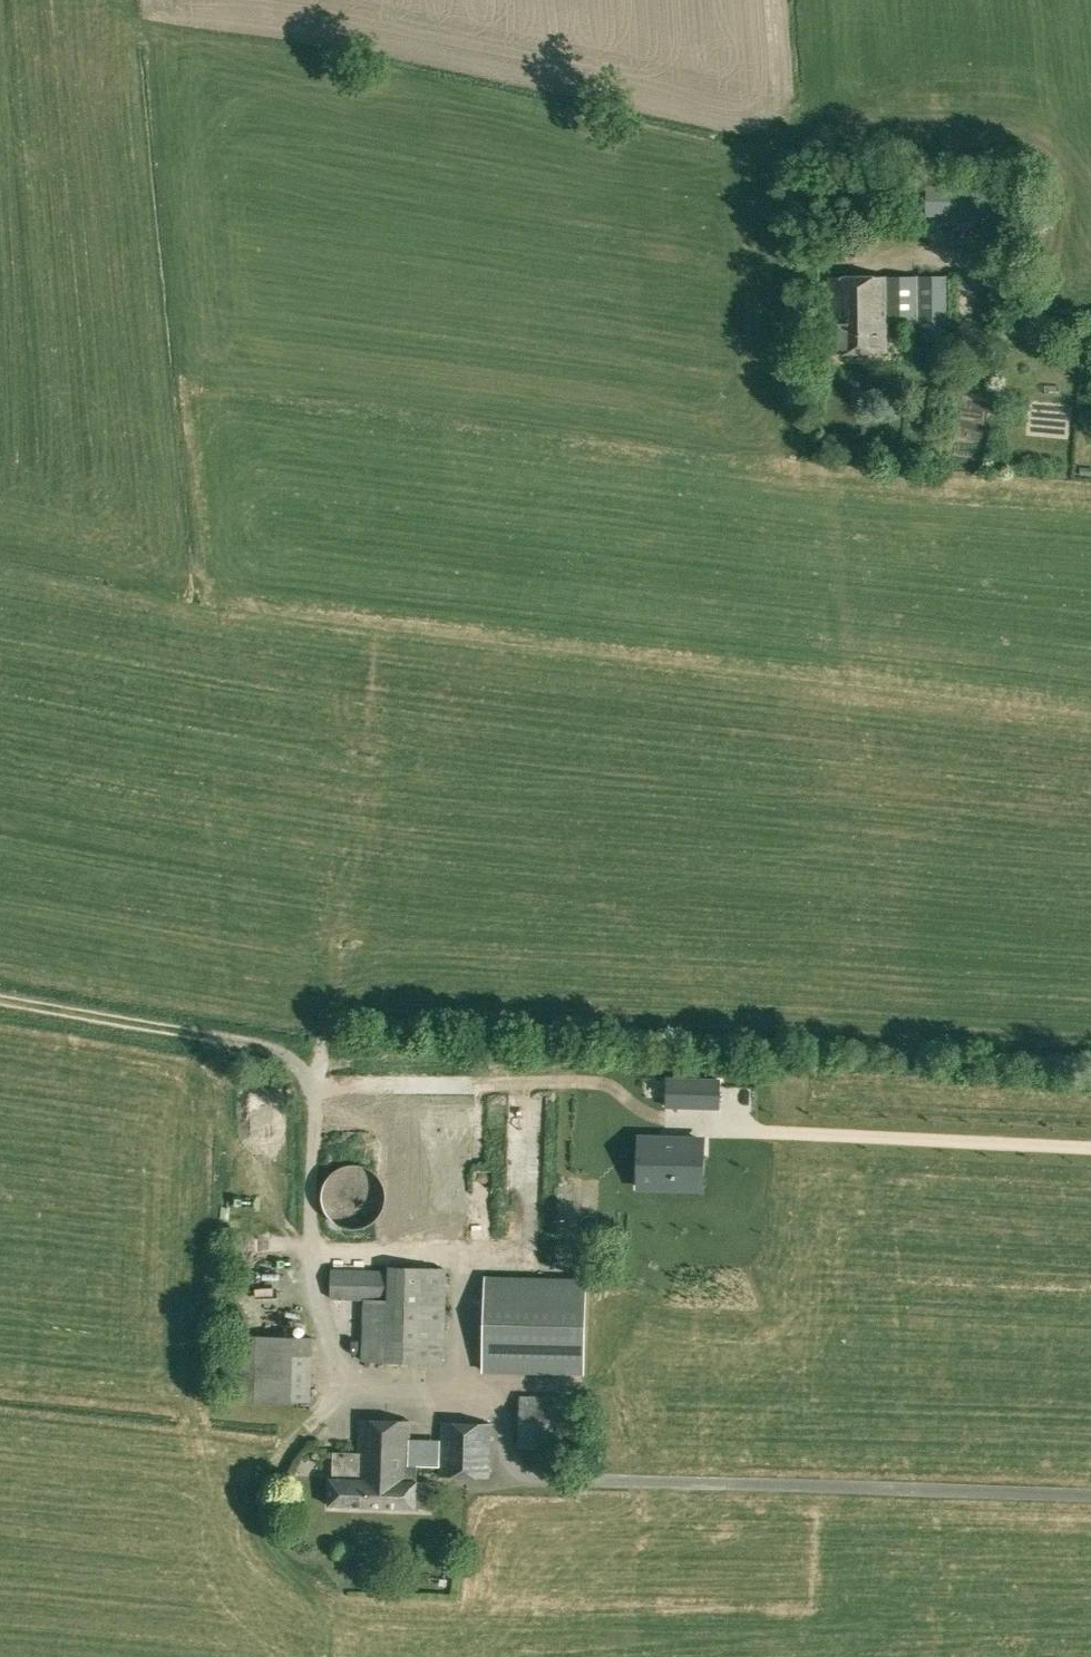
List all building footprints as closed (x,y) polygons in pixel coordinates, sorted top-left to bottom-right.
[(925,216),(1020,217),(1021,187),(926,185),(925,216)] [(831,277),(831,351),(886,351),(886,322),(917,322),(917,342),(947,342),(947,277),(831,277)] [(666,1107),(699,1108),(700,1077),(667,1076),(666,1107)] [(640,1152),(639,1188),(678,1190),(678,1178),(701,1178),(703,1142),(664,1141),(664,1153),(640,1152)] [(323,1191),(322,1193),(322,1196),(322,1199),(323,1202),(323,1204),(324,1207),(325,1209),(326,1212),(328,1214),(330,1216),(331,1218),(333,1220),(336,1222),(338,1223),(340,1225),(343,1226),(346,1227),(348,1227),(351,1228),(354,1228),(356,1228),(359,1227),(362,1227),(364,1226),(367,1225),(369,1224),(372,1222),(374,1221),(376,1219),(378,1217),(380,1215),(381,1212),(383,1210),(384,1207),(384,1205),(385,1202),(386,1199),(386,1197),(386,1194),(385,1191),(385,1188),(384,1186),(383,1183),(382,1180),(380,1178),(379,1176),(377,1174),(375,1172),(373,1170),(370,1169),(368,1167),(365,1166),(362,1165),(360,1165),(357,1164),(351,1164),(349,1165),(346,1165),(343,1166),(341,1167),(338,1168),(336,1170),(333,1172),(331,1173),(330,1175),(328,1178),(326,1180),(325,1183),(324,1185),(323,1188),(323,1191)] [(361,1360),(444,1363),(446,1268),(388,1265),(388,1269),(331,1268),(329,1299),(363,1300),(361,1360)] [(485,1371),(583,1374),(587,1280),(488,1277),(485,1371)] [(248,1328),(269,1327),(267,1284),(246,1284),(248,1328)] [(229,1398),(311,1400),(313,1337),(231,1334),(229,1398)] [(518,1447),(568,1449),(569,1441),(570,1396),(520,1395),(518,1447)] [(328,1505),(416,1507),(417,1465),(408,1465),(409,1420),(359,1419),(358,1452),(333,1451),(332,1476),(329,1476),(328,1505)] [(439,1475),(490,1477),(492,1423),(440,1421),(439,1440),(439,1466),(439,1475)]
